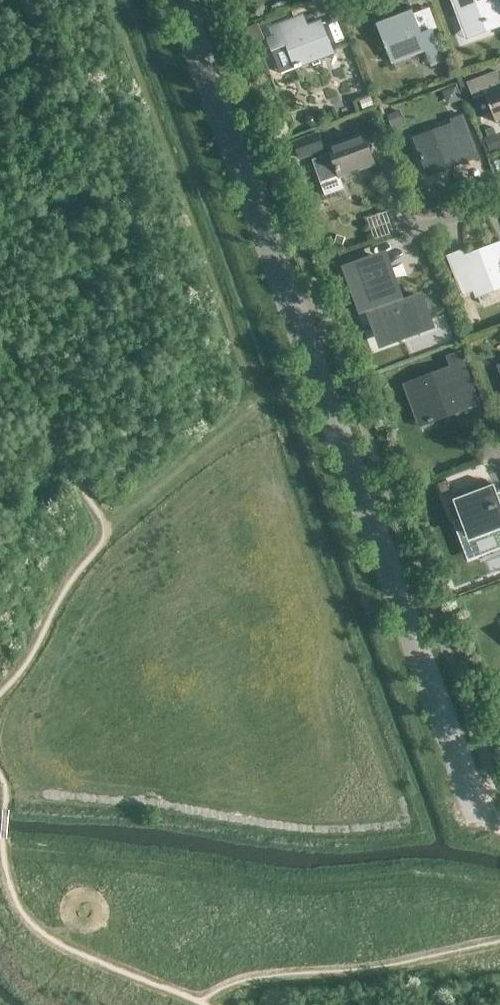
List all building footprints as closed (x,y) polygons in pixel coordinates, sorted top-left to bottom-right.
[(499,5),(497,0),(451,0),(462,29),(486,20),(490,29),(499,26),(499,5)] [(431,30),(420,34),(410,7),(377,20),(390,55),(423,42),(431,65),(443,60),(431,30)] [(273,38),(268,40),(281,74),(295,69),(333,54),(320,20),(299,28),(294,17),(269,27),(273,38)] [(467,83),(473,99),(485,94),(496,123),(499,121),(499,80),(497,71),(467,83)] [(427,176),(466,162),(477,158),(462,117),(451,121),(452,124),(413,139),(427,176)] [(316,132),(292,141),(299,160),(323,151),(316,132)] [(339,178),(374,165),(363,133),(327,147),(330,154),(312,160),(320,183),(325,195),(343,189),(339,178)] [(448,257),(462,293),(474,289),(477,296),(499,287),(499,244),(462,258),(460,252),(448,257)] [(378,257),(346,269),(361,312),(376,306),(390,342),(432,327),(421,297),(402,304),(394,279),(384,274),(378,257)] [(429,423),(467,409),(461,392),(458,393),(456,387),(470,382),(459,352),(447,357),(450,367),(404,384),(409,401),(419,397),(429,423)] [(453,500),(456,508),(460,506),(471,535),(460,539),(468,561),(499,548),(499,504),(497,505),(493,494),(497,492),(494,484),(453,500)]
